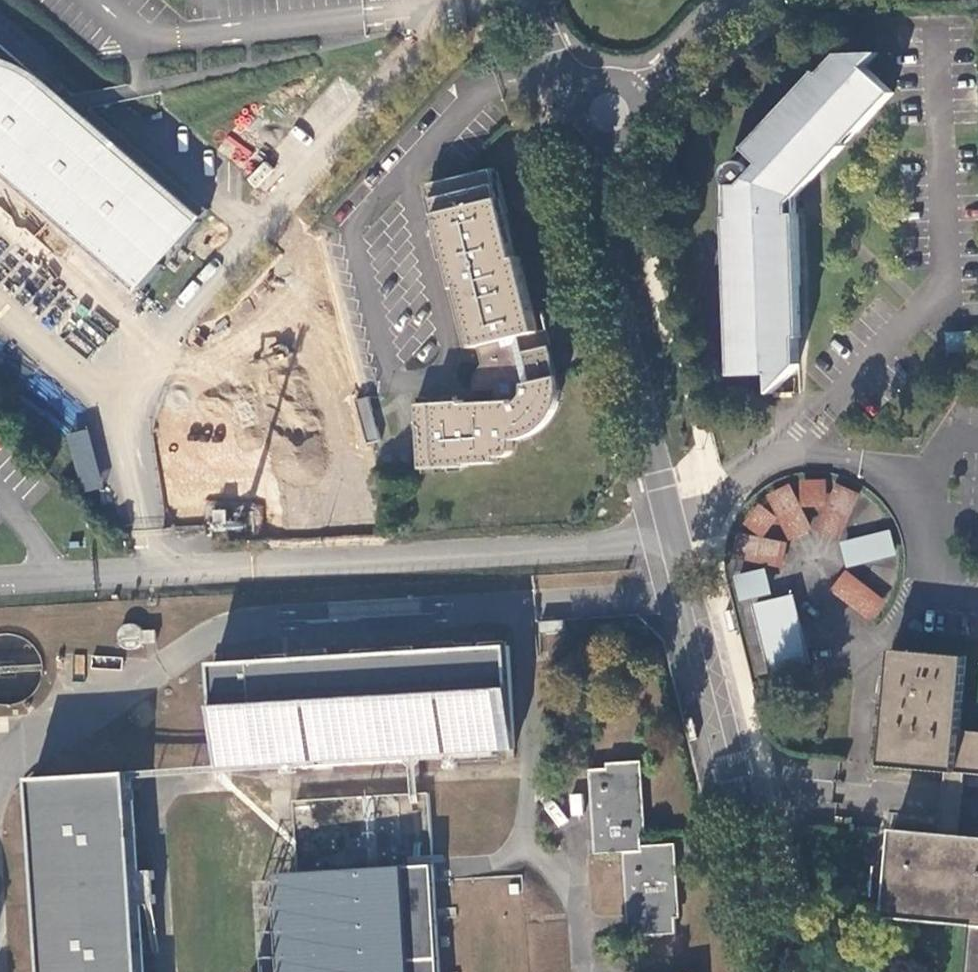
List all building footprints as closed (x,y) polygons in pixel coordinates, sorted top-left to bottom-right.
[(1,176),(135,291),(159,264),(154,259),(172,239),(177,243),(206,210),(127,142),(62,85),(58,89),(0,40),(0,175),(1,176)] [(829,54),(812,74),(807,72),(737,148),(750,163),(747,167),(737,163),(733,162),(728,162),(724,163),(721,165),(718,169),(716,174),(716,178),(718,182),(722,185),(723,217),(717,217),(720,315),(722,376),(761,376),(762,394),(774,394),(800,368),(800,362),(800,337),(799,287),(803,286),(800,199),(800,196),(802,194),(798,190),(832,154),(836,157),(850,142),(846,138),(857,127),(860,131),(895,93),(866,66),(877,54),(829,54)] [(846,138),(850,142),(860,131),(857,127),(846,138)] [(798,190),(802,194),(836,158),(836,157),(832,154),(798,190)] [(514,257),(493,169),(430,185),(454,289),(457,288),(472,348),(476,348),(536,333),(518,257),(514,257)] [(154,259),(159,264),(177,243),(172,239),(154,259)] [(536,333),(476,348),(481,364),(476,370),(472,377),(471,383),(471,391),(495,403),(464,405),(463,401),(417,404),(421,469),(468,467),(469,463),(499,462),(499,457),(507,456),(512,453),(514,448),(513,441),(522,440),(533,435),(545,427),(550,421),(554,414),(558,404),(559,396),(559,388),(546,330),(536,333)] [(383,441),(372,398),(358,401),(370,445),(383,441)] [(84,491),(101,486),(86,429),(68,434),(84,491)] [(803,482),(803,507),(805,509),(828,509),(828,481),(803,482)] [(839,485),(828,509),(818,531),(842,541),(863,495),(839,485)] [(805,509),(803,507),(793,486),(770,498),(781,520),(793,543),(816,530),(805,509)] [(765,539),(781,520),(761,504),(746,525),(763,538),(765,539)] [(892,529),(842,542),(849,566),(898,554),(892,529)] [(736,559),(785,570),(791,544),(765,539),(763,538),(741,534),(736,559)] [(768,568),(736,576),(743,601),(775,593),(768,568)] [(847,572),(832,592),(873,623),(889,602),(847,572)] [(790,601),(754,609),(770,676),(806,667),(790,601)] [(121,645),(154,644),(153,626),(120,628),(121,645)] [(8,704),(14,704),(26,701),(36,695),(43,685),(46,674),(47,668),(44,656),(42,650),(34,641),(23,635),(12,632),(0,634),(0,702),(2,703),(8,704)] [(506,641),(210,659),(212,694),(217,773),(513,755),(508,677),(506,641)] [(962,732),(969,657),(894,651),(884,766),(949,773),(967,775),(977,776),(977,733),(962,732)] [(754,691),(762,724),(779,720),(770,687),(754,691)] [(31,773),(43,971),(144,971),(131,767),(31,773)] [(589,769),(591,790),(599,789),(603,853),(623,851),(625,875),(633,874),(638,935),(676,933),(671,848),(643,850),(637,767),(589,769)] [(967,775),(949,773),(943,835),(961,837),(967,775)] [(599,789),(591,790),(595,853),(603,853),(599,789)] [(430,794),(297,803),(301,877),(291,877),(292,893),(302,892),(307,971),(441,971),(430,794)] [(961,837),(943,835),(890,830),(886,868),(883,898),(881,918),(975,926),(971,971),(977,971),(977,838),(961,837)] [(10,896),(26,895),(23,854),(6,855),(10,896)] [(870,897),(883,898),(886,868),(873,867),(870,897)] [(591,907),(619,908),(620,869),(592,868),(591,907)] [(629,936),(638,935),(633,874),(625,875),(629,936)]
